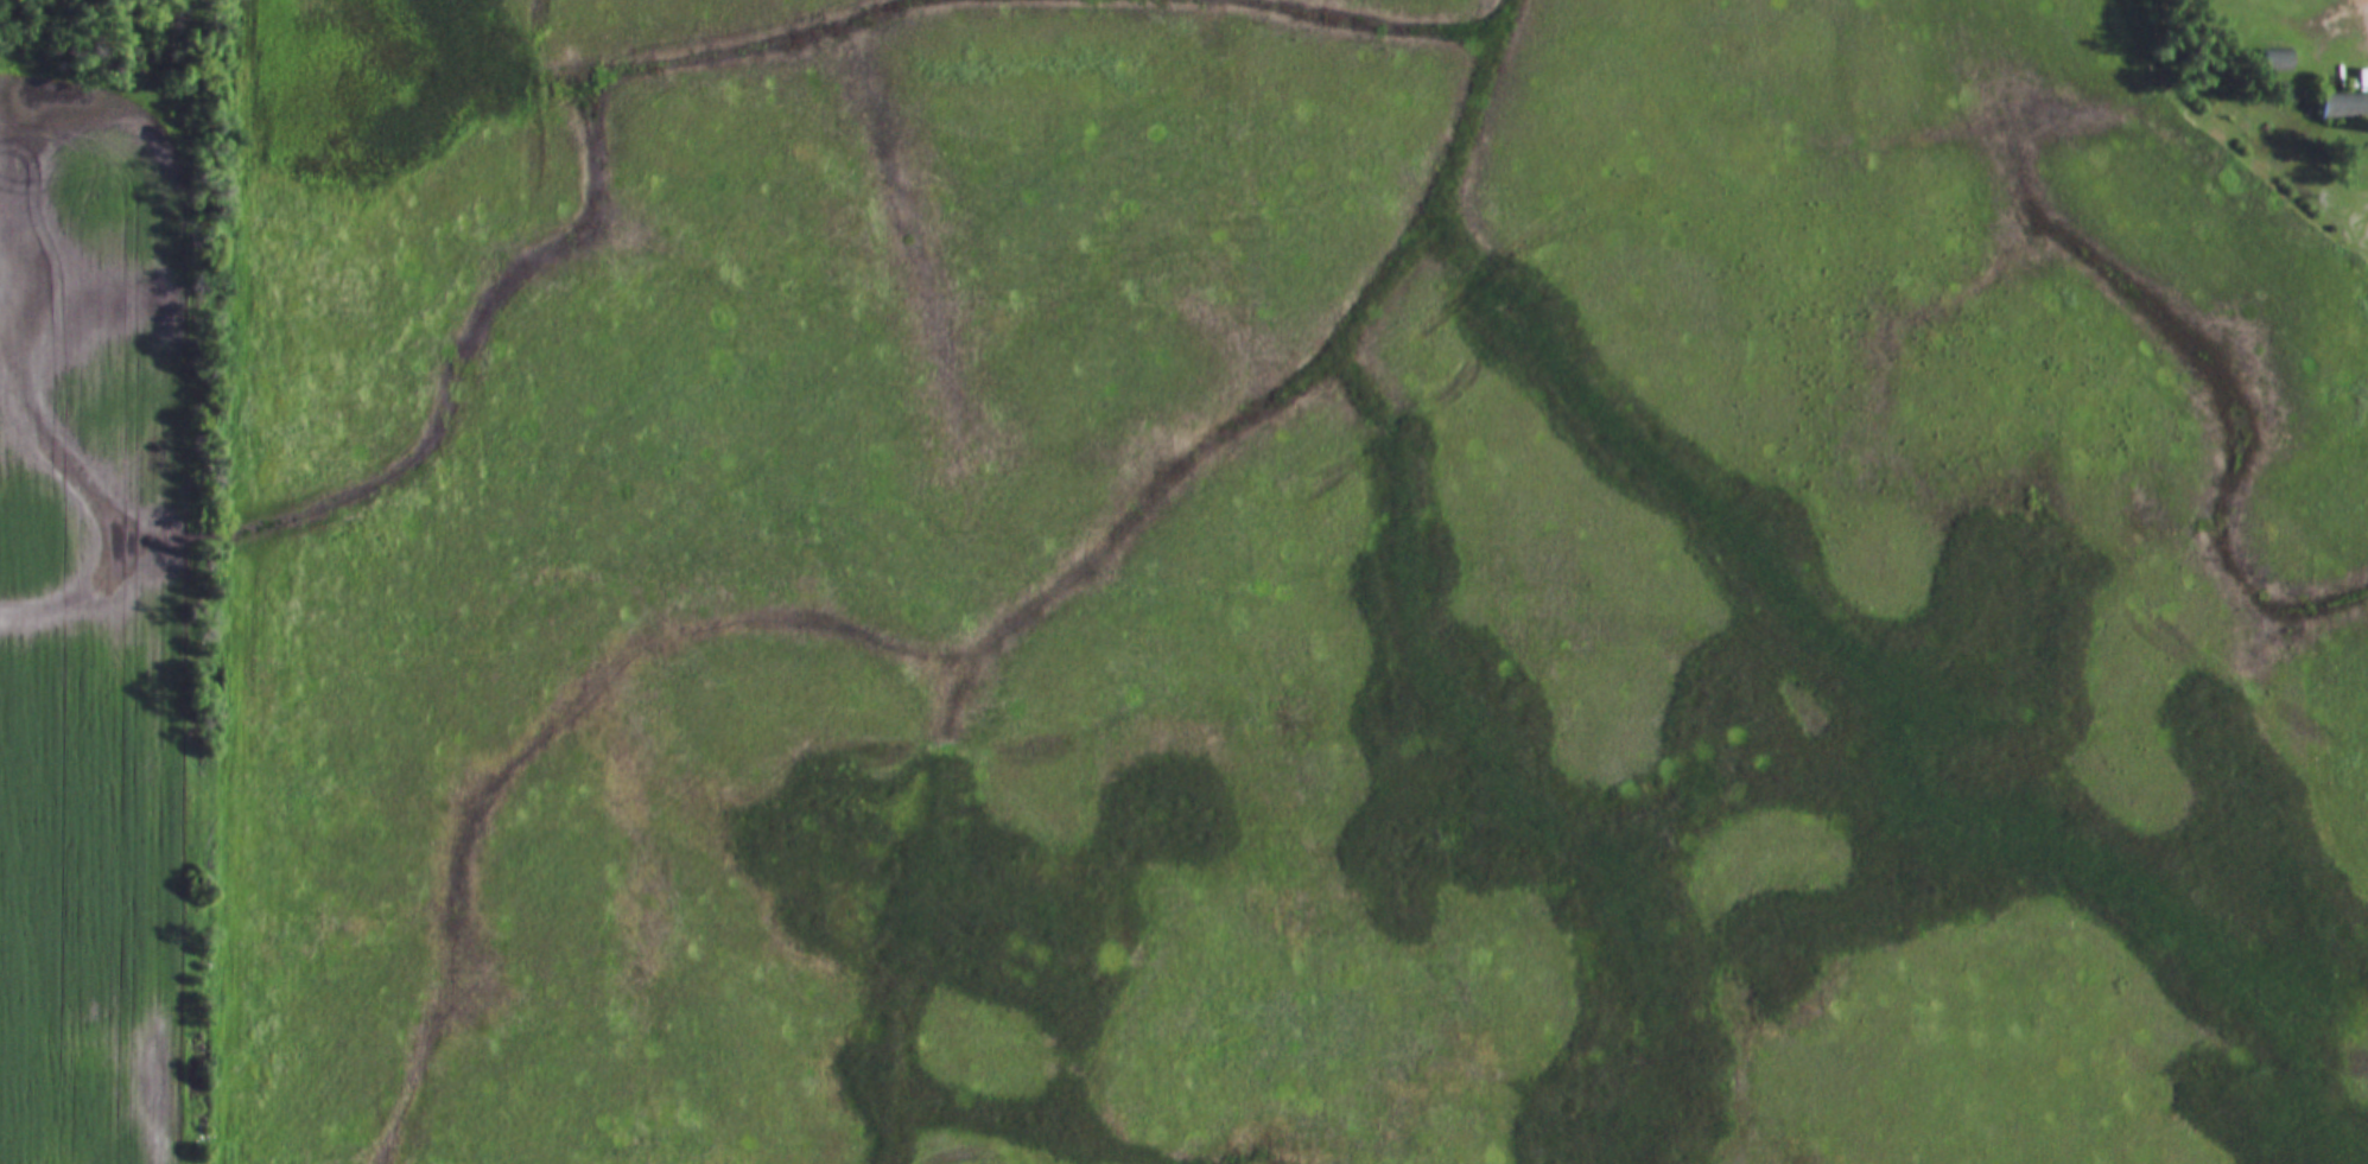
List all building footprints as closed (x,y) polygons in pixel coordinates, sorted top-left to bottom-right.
[(2290,50),(2262,50),(2262,72),(2290,72),(2290,50)] [(2318,121),(2365,121),(2365,94),(2318,94),(2318,121)]
